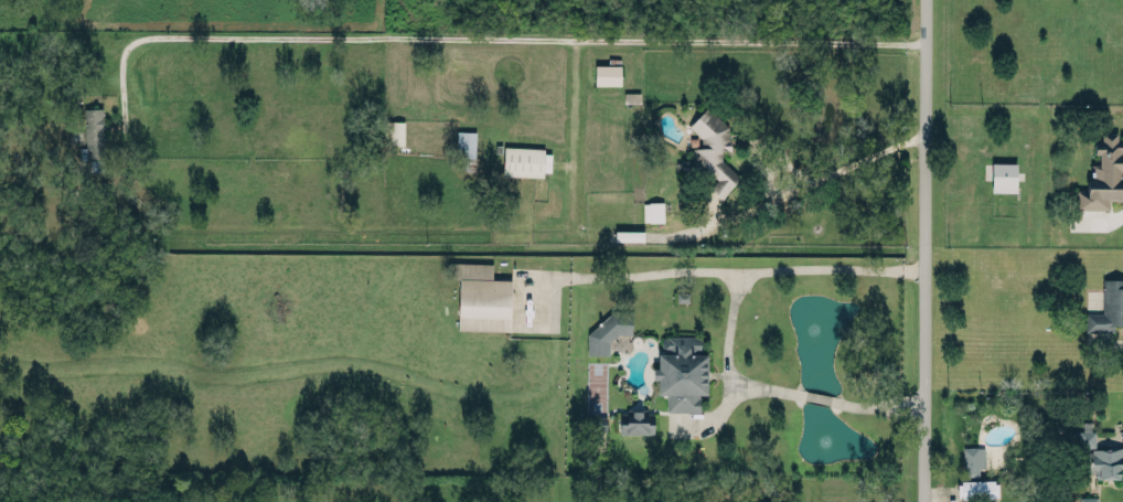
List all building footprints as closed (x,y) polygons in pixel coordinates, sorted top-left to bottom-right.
[(593,62),(593,83),(618,84),(618,62),(593,62)] [(687,125),(706,105),(725,122),(727,136),(723,140),(729,141),(728,148),(719,150),(721,157),(739,174),(720,196),(708,186),(717,175),(691,152),(693,146),(708,145),(687,125)] [(102,107),(84,107),(86,157),(104,156),(102,107)] [(404,120),(384,120),(384,143),(404,144),(404,120)] [(1114,143),(1122,143),(1122,171),(1120,172),(1120,181),(1122,181),(1122,200),(1105,200),(1105,206),(1082,206),(1082,202),(1077,203),(1077,184),(1088,185),(1087,181),(1097,181),(1097,178),(1091,178),(1091,165),(1097,165),(1097,156),(1092,156),(1092,143),(1101,143),(1101,133),(1114,133),(1114,143)] [(550,174),(551,147),(504,146),(503,173),(550,174)] [(991,191),(1016,191),(1016,162),(991,162),(991,191)] [(642,201),(642,222),(661,222),(661,201),(642,201)] [(614,227),(614,241),(642,242),(643,228),(614,227)] [(458,263),(458,325),(507,325),(507,277),(490,276),(490,263),(458,263)] [(1102,278),(1102,312),(1085,312),(1085,330),(1113,331),(1113,324),(1122,324),(1122,278),(1102,278)] [(633,334),(616,333),(607,339),(607,353),(586,352),(586,332),(614,309),(634,310),(633,334)] [(663,335),(703,334),(704,388),(697,389),(697,408),(663,409),(663,392),(656,392),(656,377),(651,377),(650,362),(657,362),(657,351),(664,348),(663,335)] [(620,410),(620,428),(651,428),(651,410),(644,410),(644,405),(631,406),(631,410),(620,410)] [(606,416),(586,415),(586,429),(606,430),(606,416)] [(1083,430),(1073,430),(1073,445),(1093,446),(1094,422),(1084,422),(1083,430)] [(983,446),(963,446),(963,474),(983,474),(983,446)] [(1121,477),(1122,448),(1087,447),(1086,476),(1121,477)] [(996,479),(957,480),(957,499),(997,498),(996,479)]
